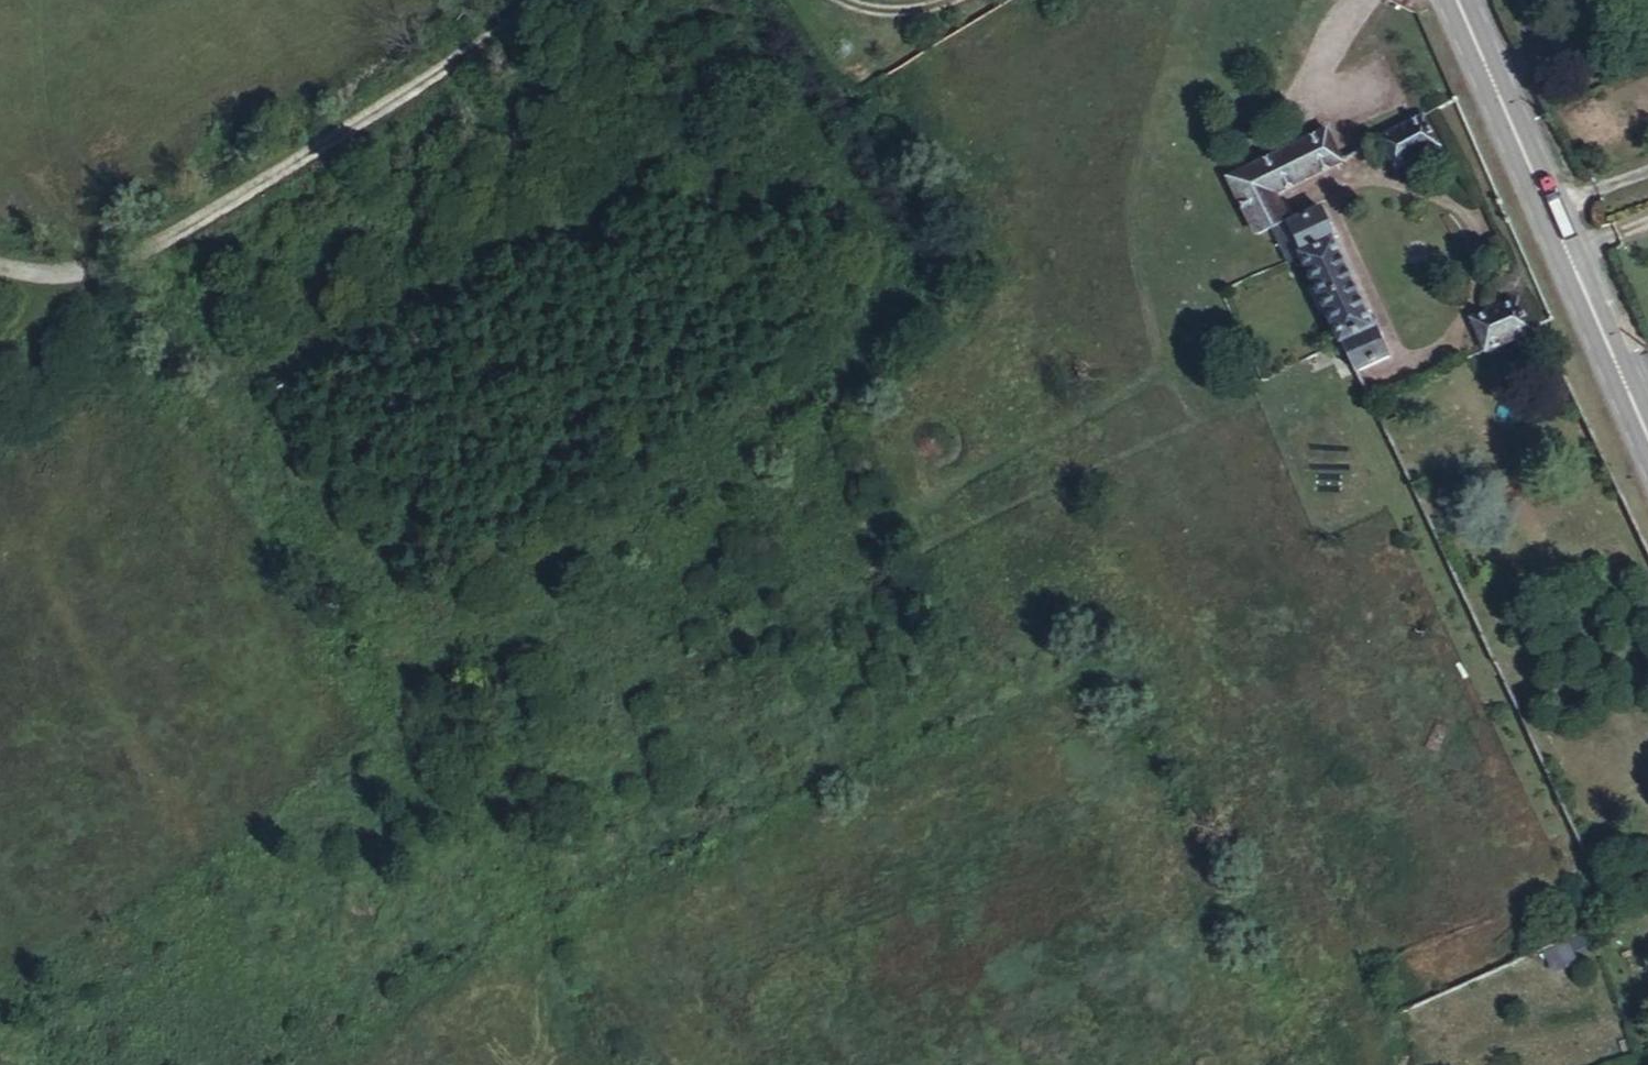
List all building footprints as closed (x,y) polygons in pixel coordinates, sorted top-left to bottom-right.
[(1426,88),(1383,111),(1398,139),(1440,116),(1426,88)] [(1268,212),(1285,244),(1303,235),(1352,325),(1364,348),(1401,330),(1377,278),(1364,283),(1340,237),(1351,229),(1325,184),(1288,202),(1270,175),(1337,137),(1323,108),(1224,158),(1254,217),(1268,212)] [(1481,296),(1496,326),(1539,302),(1526,274),(1481,296)] [(1543,946),(1549,968),(1593,955),(1586,934),(1543,946)]
